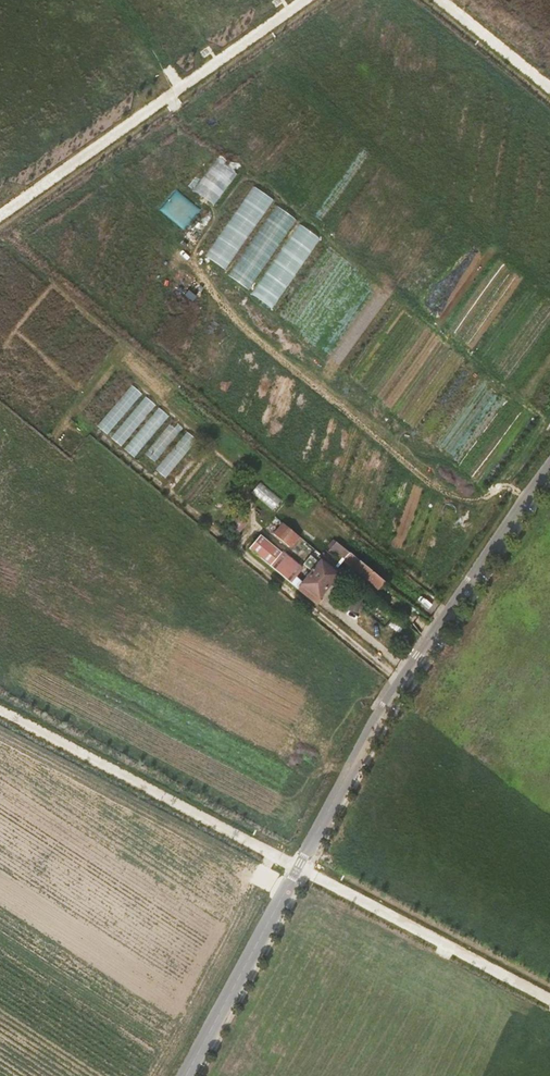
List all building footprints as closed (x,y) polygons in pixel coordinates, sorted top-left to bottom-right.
[(251,289),(296,217),(275,204),(230,276),(251,289)] [(108,433),(118,420),(114,417),(122,408),(127,411),(141,391),(131,384),(100,426),(108,433)] [(253,492),(275,508),(283,497),(260,481),(253,492)] [(239,516),(231,525),(239,533),(247,523),(239,516)] [(301,538),(285,524),(275,536),(292,549),(301,538)] [(282,552),(260,535),(249,548),(271,566),(282,552)] [(330,549),(343,561),(350,552),(337,541),(330,549)] [(303,568),(283,551),(282,552),(271,566),(291,583),(303,568)] [(328,551),(324,556),(323,555),(318,561),(311,556),(304,564),(311,570),(300,583),(301,584),(298,589),(317,605),(323,598),(321,597),(337,578),(347,586),(352,580),(334,565),(338,560),(328,551)] [(386,582),(350,552),(343,561),(353,569),(378,590),(386,582)]
